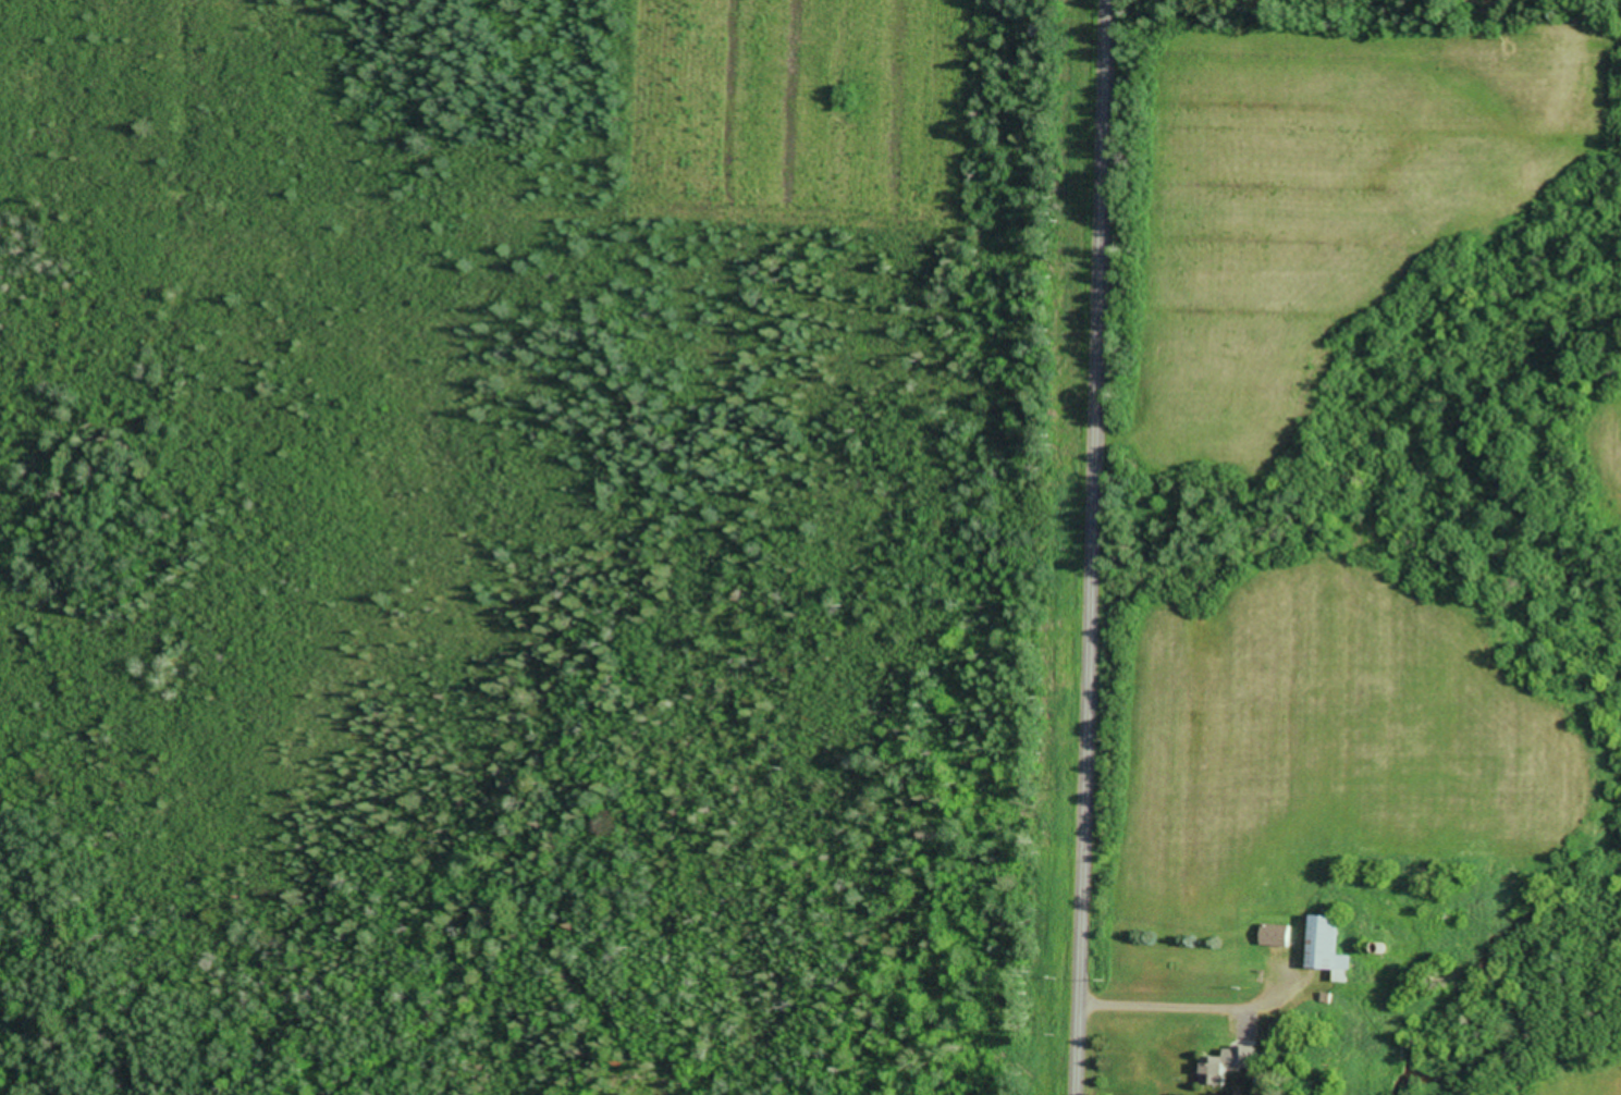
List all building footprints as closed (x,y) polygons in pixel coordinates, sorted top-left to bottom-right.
[(1332,959),(1334,919),(1307,918),(1304,972),(1331,974),(1331,985),(1347,986),(1348,960),(1332,959)] [(1286,951),(1288,929),(1259,926),(1257,948),(1286,951)] [(1221,1059),(1198,1059),(1197,1088),(1223,1089),(1224,1070),(1252,1070),(1253,1049),(1222,1048),(1221,1059)]
